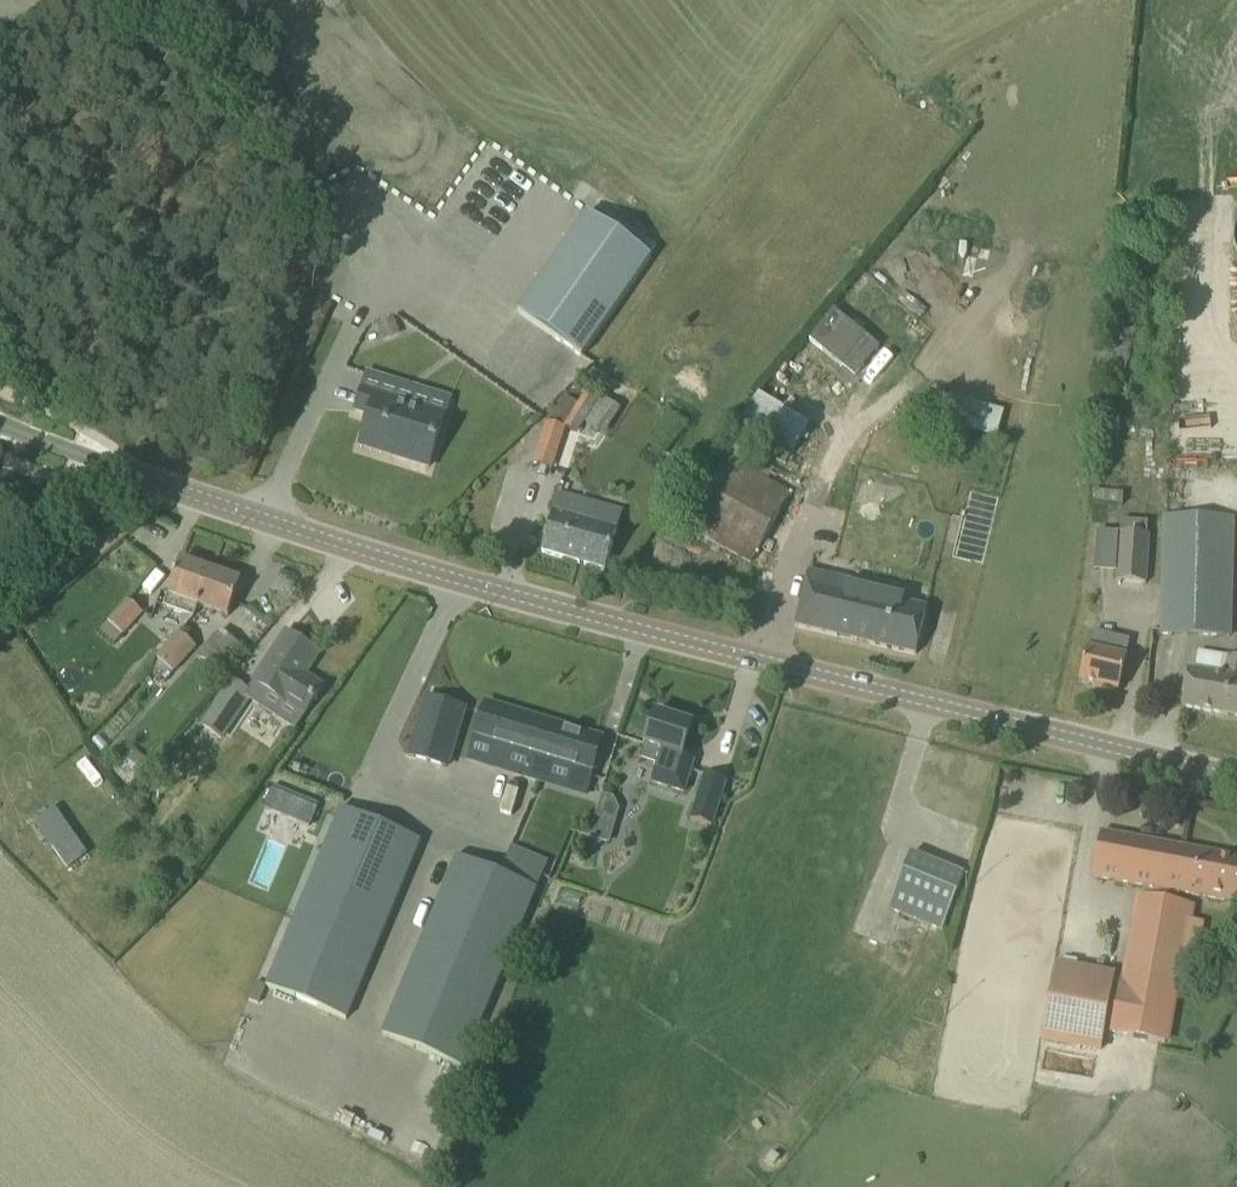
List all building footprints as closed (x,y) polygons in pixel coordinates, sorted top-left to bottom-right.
[(515,312),(580,357),(650,258),(585,213),(515,312)] [(833,306),(806,335),(861,386),(888,357),(833,306)] [(394,317),(378,323),(384,339),(400,333),(394,317)] [(363,389),(356,413),(370,417),(362,441),(393,451),(391,458),(428,469),(435,446),(451,396),(369,371),(363,389)] [(562,426),(575,435),(599,398),(586,390),(562,426)] [(993,437),(1001,410),(933,390),(925,421),(972,434),(973,431),(993,437)] [(585,423),(598,432),(615,406),(601,397),(585,423)] [(731,435),(783,466),(798,441),(746,410),(731,435)] [(531,464),(551,470),(564,428),(544,422),(531,464)] [(733,438),(683,526),(750,564),(790,492),(768,479),(774,467),(748,453),(751,448),(733,438)] [(617,529),(593,522),(595,514),(581,510),(584,499),(560,492),(542,553),(605,571),(617,529)] [(1158,634),(1230,636),(1233,517),(1161,516),(1158,634)] [(1145,535),(1146,521),(1122,520),(1121,533),(1117,533),(1114,582),(1145,584),(1148,535),(1145,535)] [(196,607),(198,607),(211,571),(181,560),(164,607),(192,617),(196,607)] [(211,571),(198,607),(228,618),(241,582),(211,571)] [(805,589),(796,627),(916,656),(927,609),(904,603),(906,595),(848,582),(844,598),(807,589),(805,589)] [(106,621),(123,636),(143,613),(126,599),(106,621)] [(155,658),(174,674),(196,648),(177,632),(155,658)] [(1079,683),(1119,692),(1131,641),(1092,632),(1079,683)] [(304,676),(318,655),(286,633),(252,684),(303,718),(323,688),(304,676)] [(200,658),(229,672),(241,649),(212,634),(200,658)] [(1225,655),(1222,675),(1188,669),(1186,684),(1182,708),(1236,717),(1236,657),(1225,655)] [(199,728),(221,742),(252,694),(231,679),(199,728)] [(446,768),(464,710),(427,698),(409,756),(446,768)] [(476,738),(592,774),(602,739),(486,704),(476,738)] [(655,764),(649,783),(683,794),(693,761),(682,757),(692,725),(655,713),(640,760),(655,764)] [(114,771),(128,784),(139,772),(125,759),(114,771)] [(704,775),(690,820),(712,827),(726,782),(725,782),(704,775)] [(273,785),(264,808),(309,827),(318,804),(273,785)] [(44,801),(20,818),(57,869),(80,852),(44,801)] [(266,987),(346,1021),(421,842),(340,808),(266,987)] [(1236,904),(1236,858),(1101,834),(1093,878),(1236,904)] [(888,910),(942,932),(965,877),(911,855),(888,910)] [(382,1035),(462,1069),(537,890),(456,856),(382,1035)] [(166,889),(174,897),(185,887),(177,879),(166,889)] [(1124,987),(1113,985),(1114,978),(1054,967),(1041,1039),(1101,1050),(1104,1033),(1164,1044),(1189,905),(1140,896),(1124,987)]
